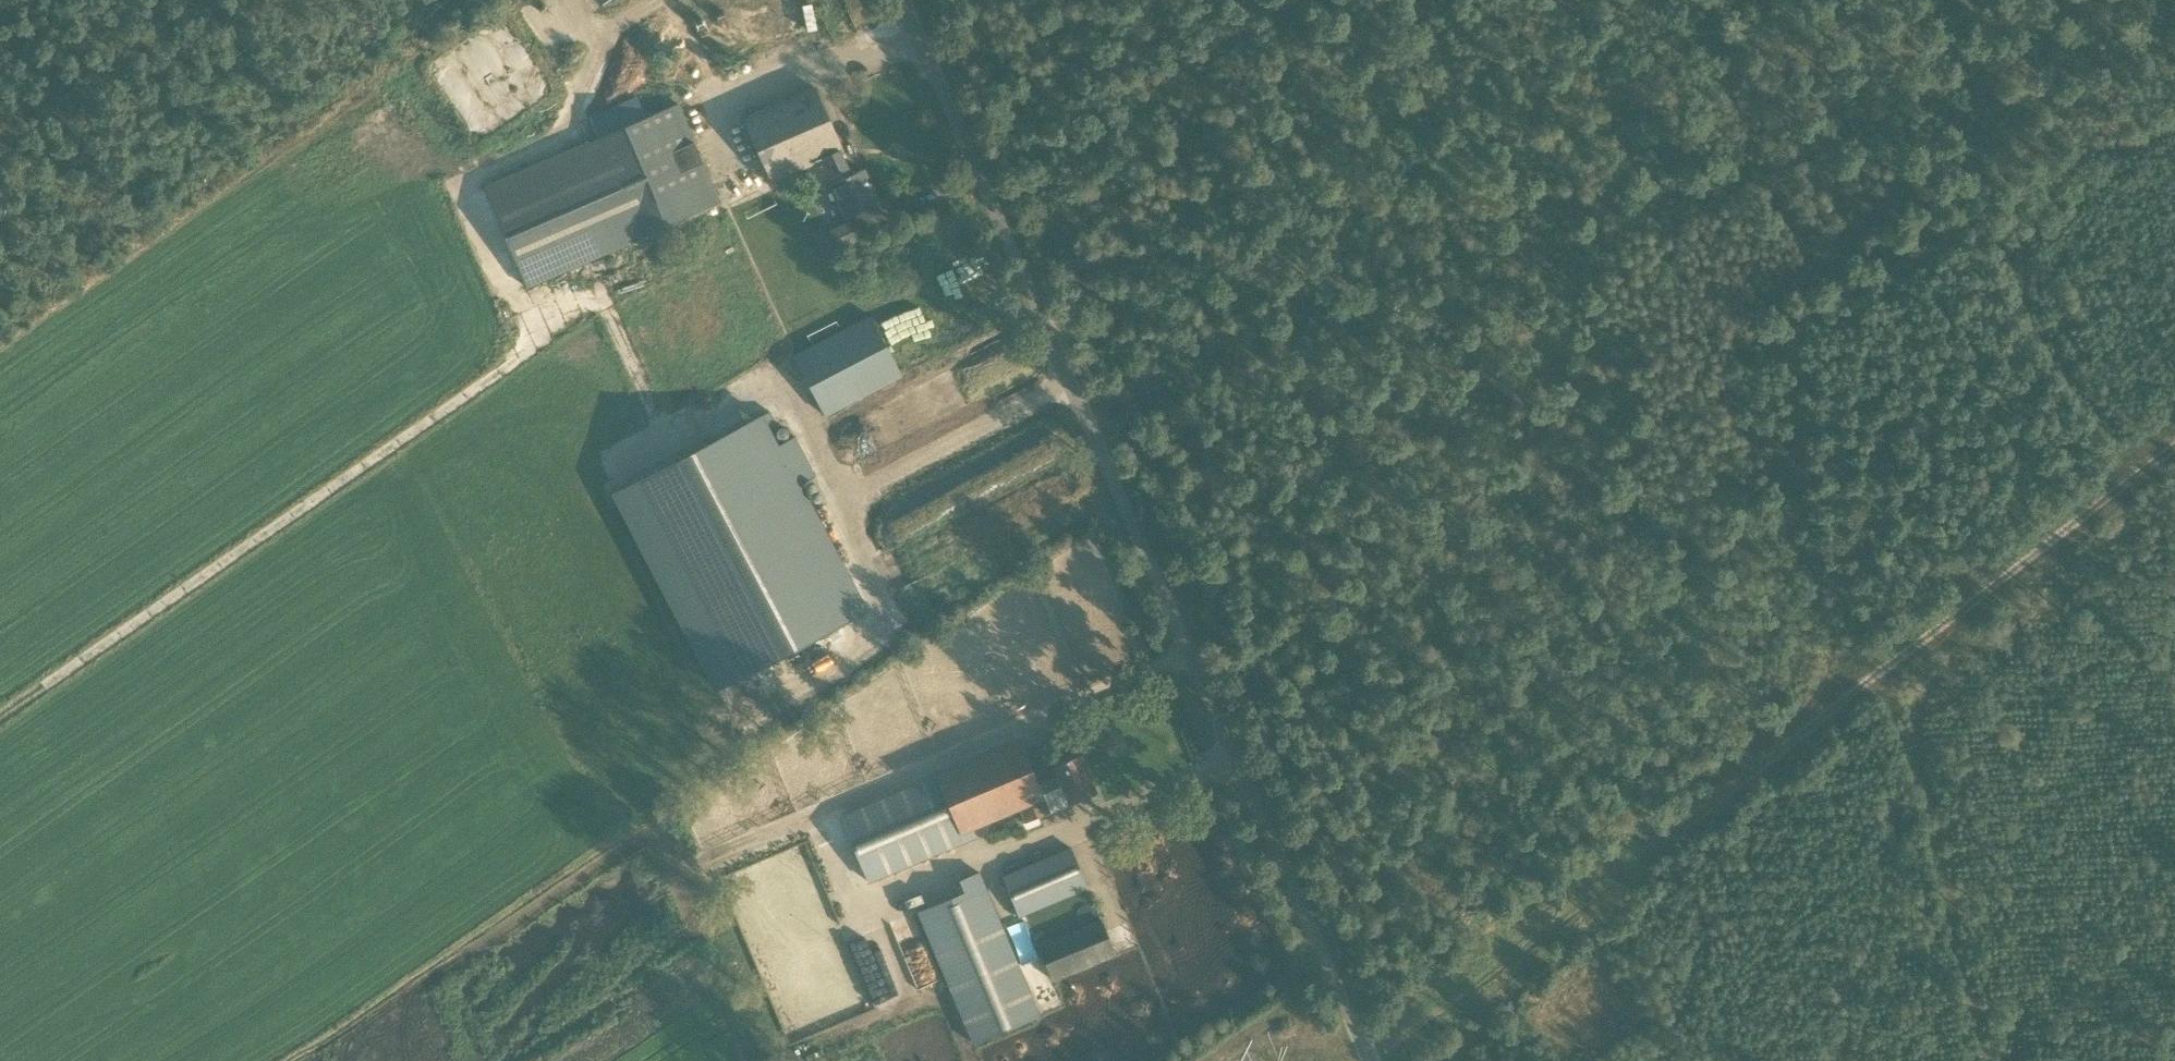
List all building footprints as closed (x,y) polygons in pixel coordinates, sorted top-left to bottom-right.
[(814,89),(744,120),(772,183),(807,168),(817,191),(832,184),(846,218),(877,205),(862,170),(851,175),(840,151),(842,150),(814,89)] [(483,187),(528,288),(723,203),(679,102),(483,187)] [(814,237),(823,256),(865,236),(856,218),(814,237)] [(795,355),(827,416),(903,376),(871,315),(795,355)] [(758,409),(604,490),(711,692),(863,612),(798,485),(777,446),(758,409)] [(815,476),(794,437),(777,446),(798,485),(815,476)] [(841,816),(869,884),(978,838),(974,828),(1019,810),(1024,823),(1051,812),(1043,793),(1061,786),(1068,804),(1095,793),(1079,755),(1055,765),(1053,761),(1031,770),(1019,741),(841,816)] [(1001,876),(1019,918),(1087,889),(1069,847),(1001,876)] [(918,912),(973,1044),(1041,1015),(980,871),(959,880),(964,892),(918,912)] [(1039,946),(1053,980),(1116,954),(1101,919),(1039,946)]
